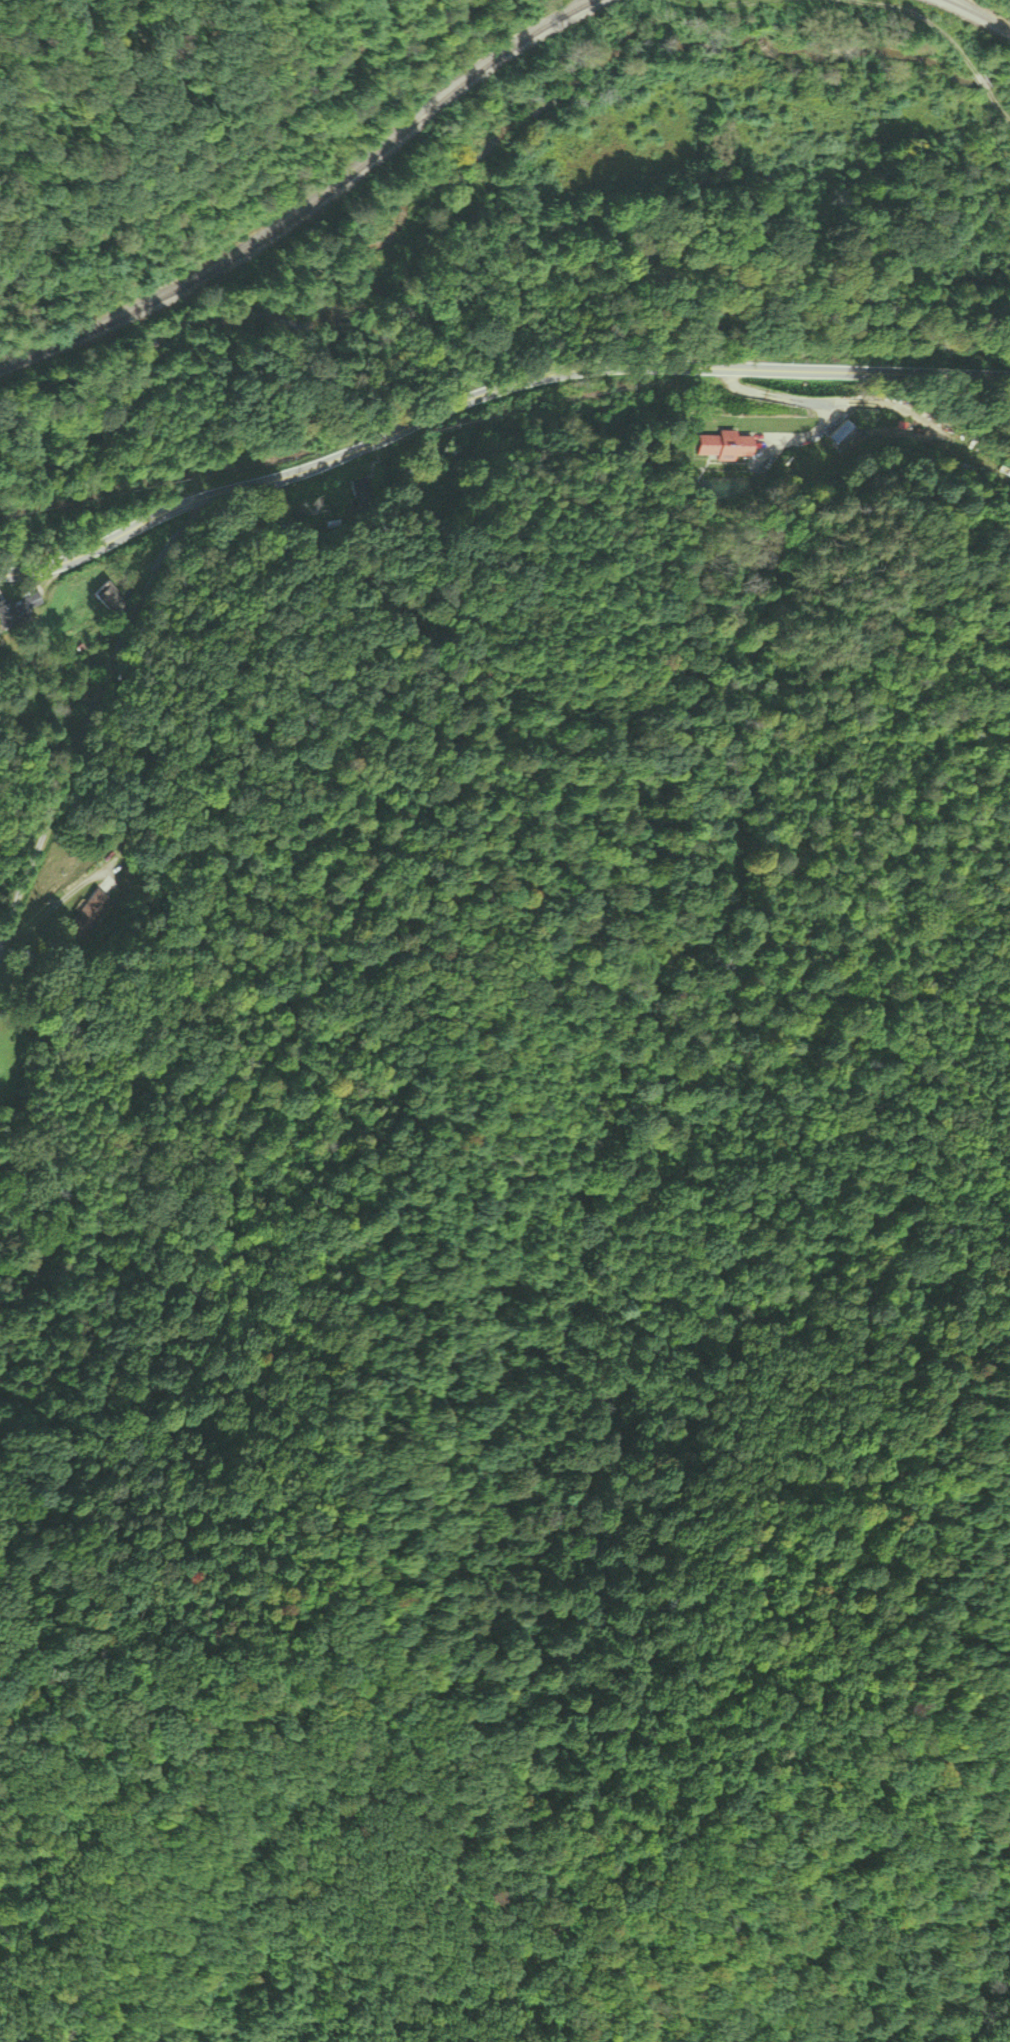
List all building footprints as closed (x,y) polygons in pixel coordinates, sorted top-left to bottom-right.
[(756,457),(756,433),(699,433),(699,457),(756,457)] [(125,601),(107,582),(94,594),(111,613),(125,601)] [(3,630),(32,621),(25,600),(0,607),(0,621),(3,630)] [(115,904),(101,890),(72,920),(85,934),(115,904)]
